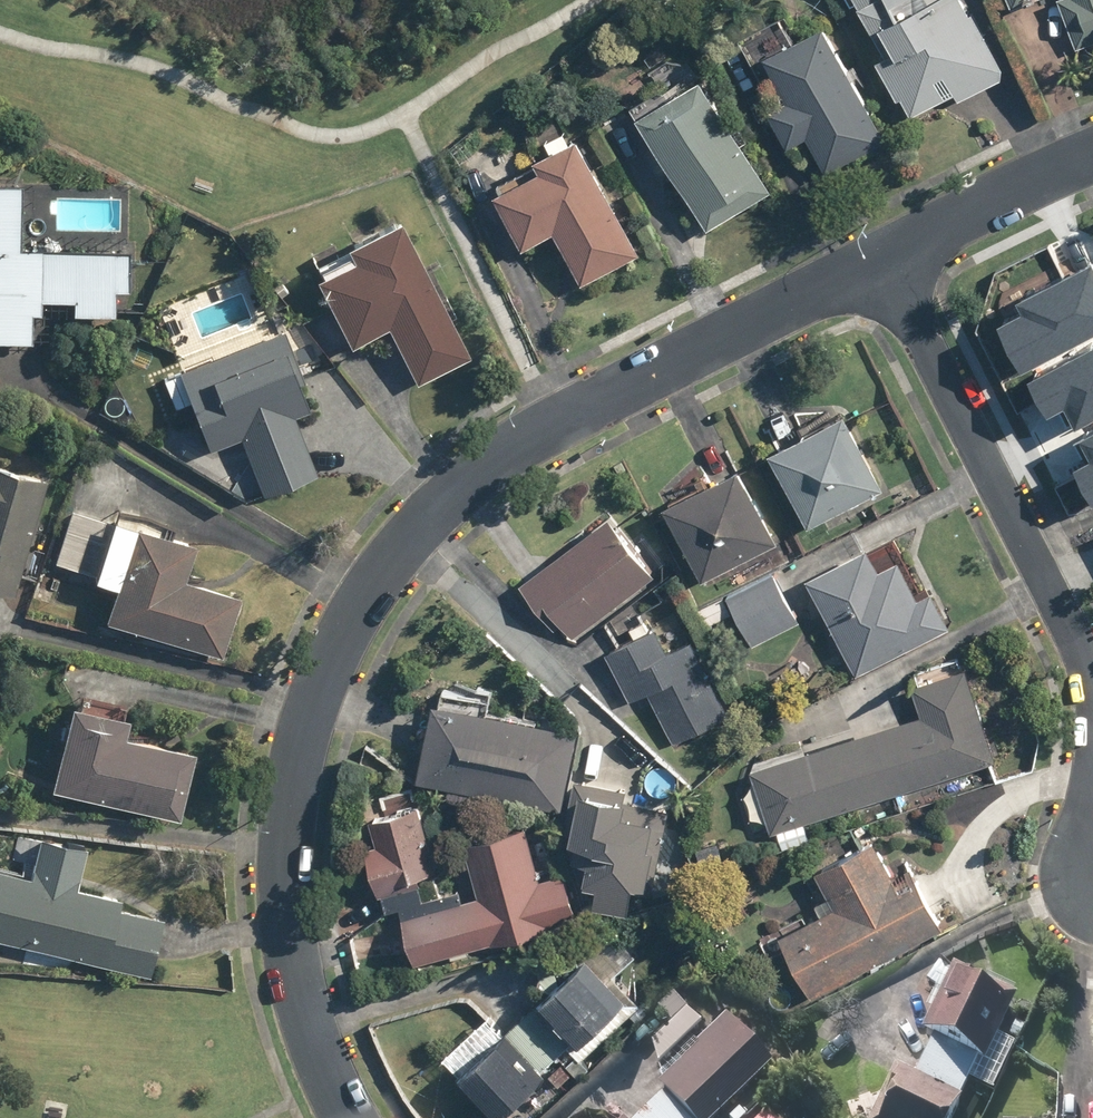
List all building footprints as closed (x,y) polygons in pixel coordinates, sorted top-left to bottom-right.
[(963,0),(847,0),(905,114),(947,92),(954,105),(1004,79),(963,0)] [(1027,0),(1001,0),(1005,9),(1027,0)] [(1075,49),(1092,42),(1092,0),(1055,0),(1075,49)] [(756,86),(771,78),(783,99),(760,111),(783,153),(805,141),(822,173),(881,142),(820,29),(790,45),(775,16),(731,40),(756,86)] [(768,192),(692,78),(630,119),(705,232),(768,192)] [(636,254),(569,136),(525,161),(532,172),(488,197),(518,250),(547,233),(578,287),(636,254)] [(12,251),(14,183),(0,183),(0,341),(28,342),(28,316),(35,316),(36,300),(67,301),(67,316),(109,318),(109,291),(122,292),(123,254),(12,251)] [(462,359),(388,220),(336,247),(338,252),(309,267),(314,276),(306,280),(342,347),(380,328),(410,386),(462,359)] [(1018,374),(1092,337),(1092,272),(1091,268),(1014,306),(1019,317),(995,329),(1018,374)] [(158,373),(169,405),(182,400),(201,452),(235,439),(256,499),(314,478),(289,408),(305,402),(279,330),(158,373)] [(1025,382),(1042,418),(1059,410),(1068,428),(1092,415),(1092,348),(1025,382)] [(839,414),(762,455),(801,529),(878,488),(839,414)] [(1085,506),(1092,502),(1092,435),(1074,444),(1083,462),(1067,470),(1085,506)] [(7,599),(38,477),(0,467),(0,597),(7,599)] [(732,468),(659,506),(698,580),(771,543),(732,468)] [(107,518),(63,506),(48,564),(92,576),(107,518)] [(573,642),(650,574),(599,517),(523,586),(573,642)] [(177,580),(187,543),(122,526),(96,622),(219,654),(235,595),(177,580)] [(865,553),(803,582),(851,677),(950,627),(932,592),(915,600),(896,562),(875,573),(865,553)] [(798,623),(771,571),(695,612),(704,627),(730,613),(749,649),(798,623)] [(625,642),(602,653),(624,698),(644,688),(671,743),(726,715),(688,641),(663,654),(642,612),(617,625),(625,642)] [(917,715),(746,770),(772,854),(809,842),(803,823),(993,763),(963,669),(908,687),(917,715)] [(452,683),(448,706),(426,702),(411,783),(561,810),(567,778),(576,729),(488,713),(492,690),(452,683)] [(60,707),(42,791),(173,818),(186,753),(114,738),(118,719),(60,707)] [(561,810),(555,843),(569,845),(565,863),(580,866),(575,889),(592,892),(589,911),(625,918),(631,886),(640,888),(648,845),(656,847),(663,809),(621,801),(623,788),(567,778),(561,810)] [(408,789),(376,799),(381,814),(360,821),(367,843),(356,847),(372,895),(436,874),(408,789)] [(397,919),(412,967),(572,920),(559,874),(540,880),(525,827),(459,846),(474,897),(397,919)] [(809,904),(816,917),(769,941),(801,1003),(940,930),(908,868),(890,878),(869,839),(813,869),(826,894),(809,904)] [(115,897),(0,872),(0,945),(142,976),(154,920),(112,911),(115,897)] [(570,1047),(620,1003),(581,959),(450,1075),(488,1117),(496,1117),(543,1076),(554,1089),(570,1075),(574,1080),(588,1068),(570,1047)] [(926,1044),(911,1081),(891,1073),(873,1117),(947,1117),(960,1086),(989,1097),(999,1072),(980,1065),(1009,991),(939,963),(910,1038),(926,1044)] [(764,1070),(723,1028),(629,1117),(713,1117),(764,1070)]
